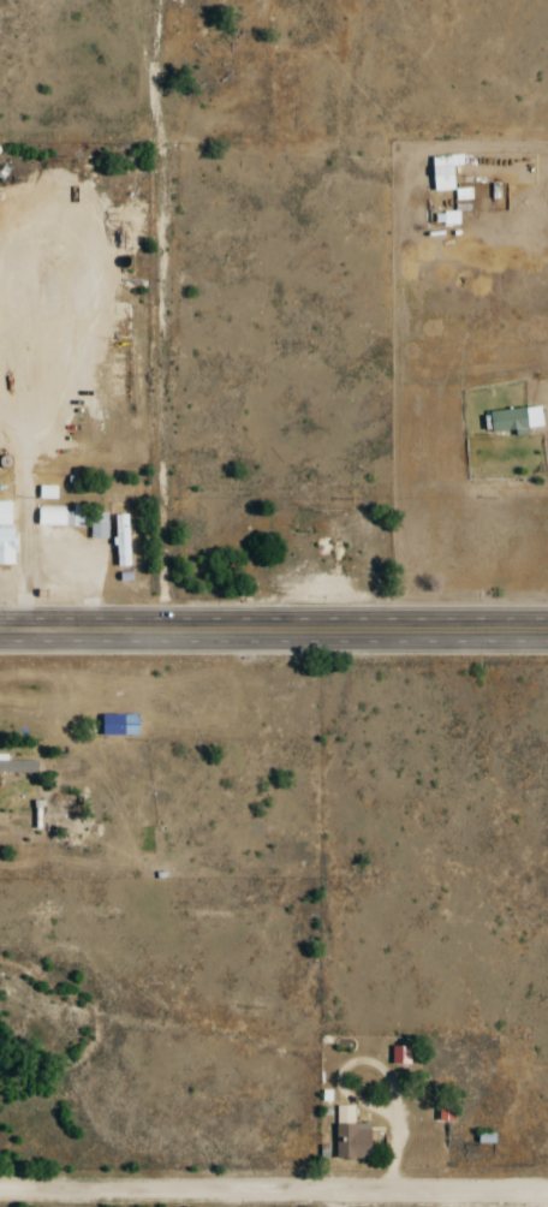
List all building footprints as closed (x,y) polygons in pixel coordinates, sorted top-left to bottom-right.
[(0,502),(0,565),(14,565),(14,502),(0,502)] [(65,525),(80,525),(80,513),(67,513),(67,508),(40,508),(40,517),(65,517),(65,525)] [(109,513),(91,513),(91,539),(109,539),(109,513)] [(117,517),(117,566),(129,566),(129,517),(117,517)] [(39,773),(39,760),(0,760),(0,773),(39,773)] [(393,1064),(410,1064),(410,1046),(393,1046),(393,1064)] [(337,1159),(370,1159),(371,1124),(354,1123),(354,1106),(337,1106),(337,1159)] [(454,1119),(454,1108),(440,1108),(440,1119),(454,1119)]
